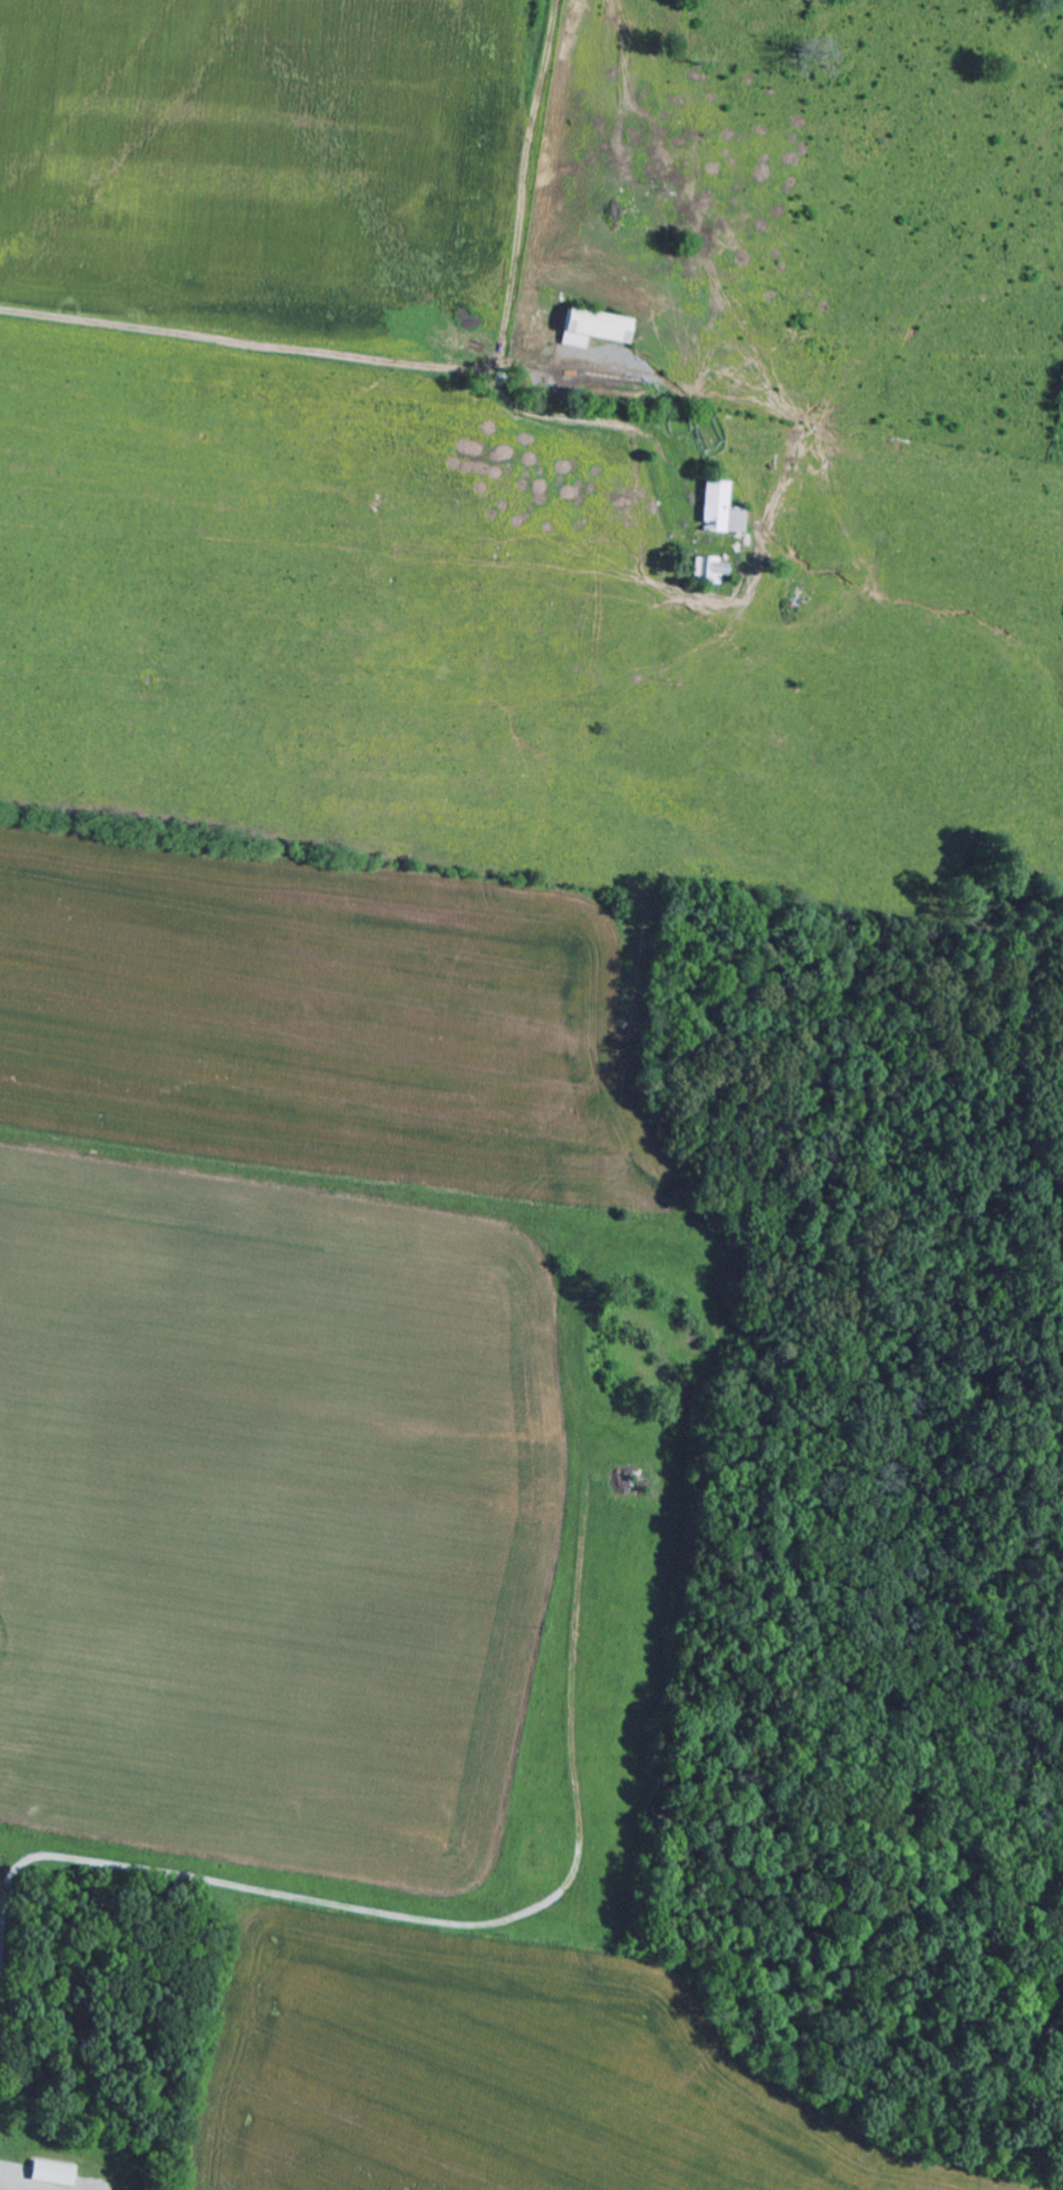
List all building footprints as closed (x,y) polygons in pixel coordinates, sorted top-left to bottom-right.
[(637,345),(640,319),(574,311),(569,347),(591,350),(592,339),(637,345)] [(734,509),(736,484),(711,482),(708,533),(750,535),(752,510),(734,509)] [(723,560),(714,559),(711,580),(724,582),(724,576),(733,577),(735,566),(722,565),(723,560)] [(36,2184),(78,2186),(80,2165),(37,2163),(36,2184)]
